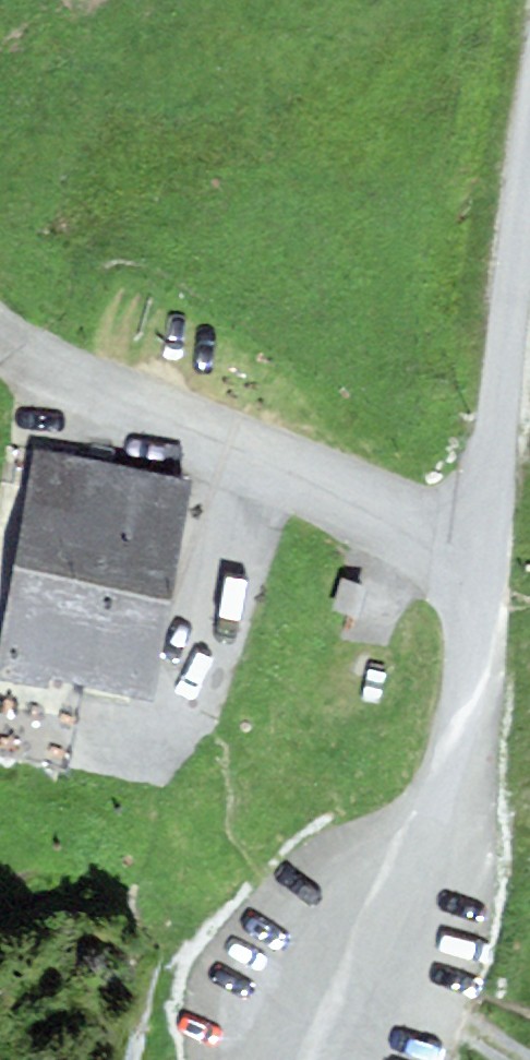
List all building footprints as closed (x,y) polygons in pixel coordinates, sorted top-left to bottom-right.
[(184,486),(41,461),(3,670),(146,695),(184,486)]
